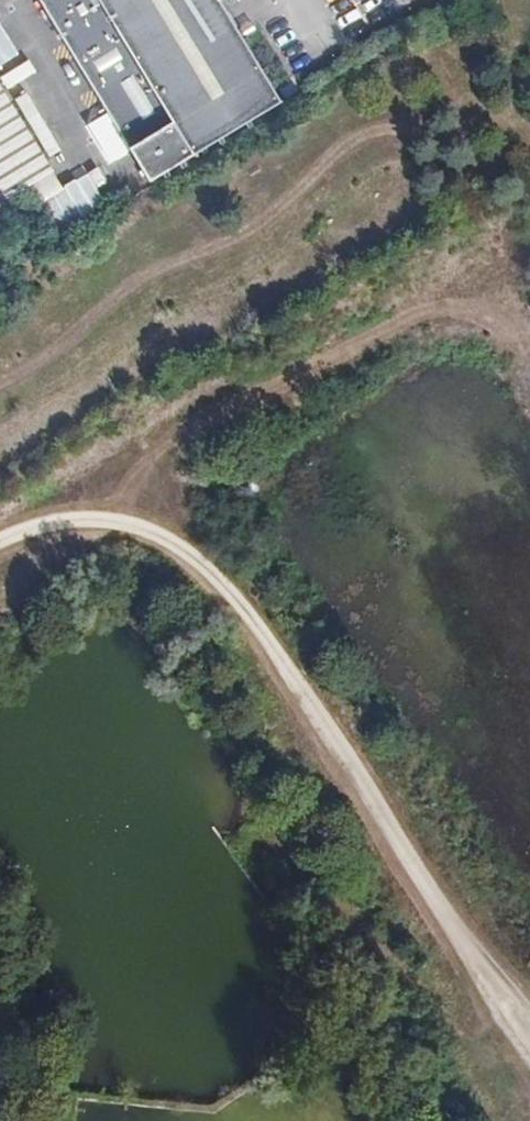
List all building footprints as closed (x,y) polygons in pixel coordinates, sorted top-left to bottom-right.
[(150,180),(188,158),(280,99),(249,47),(219,0),(40,0),(150,180)] [(17,55),(0,24),(0,64),(17,55)] [(15,215),(60,188),(0,90),(0,191),(15,215)]
